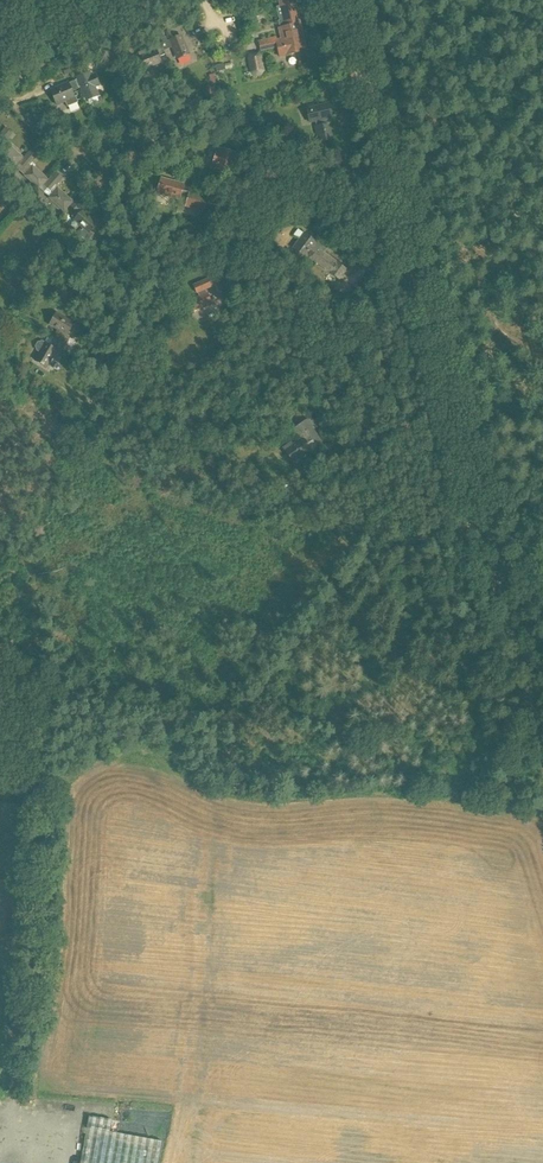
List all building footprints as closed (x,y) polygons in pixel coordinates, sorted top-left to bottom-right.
[(295,0),(281,0),(280,0),(281,6),(277,7),(282,28),(280,29),(282,40),(277,41),(276,37),(259,41),(261,50),(277,47),(279,57),(306,51),(295,0)] [(162,44),(164,50),(173,47),(178,60),(190,56),(182,35),(168,40),(167,37),(159,40),(161,44),(162,44)] [(166,55),(164,50),(162,44),(161,44),(136,54),(142,70),(162,62),(160,57),(166,55)] [(254,77),(262,76),(264,71),(261,55),(258,54),(249,55),(247,58),(250,74),(254,77)] [(78,82),(80,88),(81,87),(86,99),(98,94),(95,87),(99,85),(95,75),(90,77),(89,74),(78,78),(79,81),(78,82)] [(72,91),(80,88),(78,82),(69,85),(68,83),(51,91),(57,105),(65,102),(67,107),(78,103),(75,96),(74,97),(72,91)] [(200,99),(188,100),(189,108),(201,107),(200,99)] [(329,125),(327,118),(331,117),(328,105),(307,110),(310,122),(316,121),(318,127),(317,127),(328,125),(329,125)] [(14,147),(21,142),(17,136),(10,141),(14,147)] [(22,157),(7,145),(0,153),(0,154),(14,166),(22,157)] [(32,168),(30,165),(39,155),(32,149),(19,163),(28,172),(25,176),(39,188),(47,179),(33,167),(32,168)] [(237,154),(220,149),(219,154),(215,153),(212,164),(216,165),(215,170),(232,175),(237,154)] [(50,193),(63,178),(56,172),(43,187),(50,193)] [(249,179),(240,176),(237,186),(246,189),(249,179)] [(181,191),(183,191),(185,184),(160,178),(156,194),(179,200),(181,191)] [(64,211),(72,202),(58,189),(50,198),(64,211)] [(189,193),(183,191),(181,191),(179,200),(178,204),(204,211),(207,198),(189,193)] [(80,208),(87,200),(81,195),(71,206),(76,211),(77,211),(80,208)] [(77,211),(76,211),(72,216),(75,219),(74,219),(89,233),(97,224),(82,211),(80,208),(77,211)] [(330,238),(329,237),(322,247),(322,246),(305,235),(301,240),(301,241),(295,249),(306,257),(307,255),(317,262),(324,253),(324,254),(327,250),(326,250),(330,238)] [(338,264),(324,254),(324,253),(317,262),(331,272),(331,273),(339,279),(347,268),(338,263),(338,264)] [(212,304),(207,293),(206,290),(219,284),(215,275),(193,286),(197,294),(198,294),(199,297),(189,302),(193,312),(204,306),(205,308),(212,304)] [(56,312),(48,326),(57,331),(53,337),(54,338),(66,345),(72,348),(75,342),(70,339),(65,336),(66,336),(67,336),(75,323),(56,312)] [(39,352),(34,361),(47,369),(54,356),(58,359),(66,345),(54,338),(49,345),(45,343),(43,341),(37,342),(35,347),(36,351),(39,352)] [(304,439),(311,449),(321,442),(310,427),(311,426),(307,420),(295,428),(300,435),(301,435),(304,439)] [(301,455),(311,449),(304,439),(292,447),(290,444),(284,448),(294,462),(302,456),(301,455)] [(306,472),(315,465),(309,455),(299,462),(306,472)] [(161,1142),(109,1133),(111,1121),(89,1117),(80,1162),(157,1162),(161,1142)]
